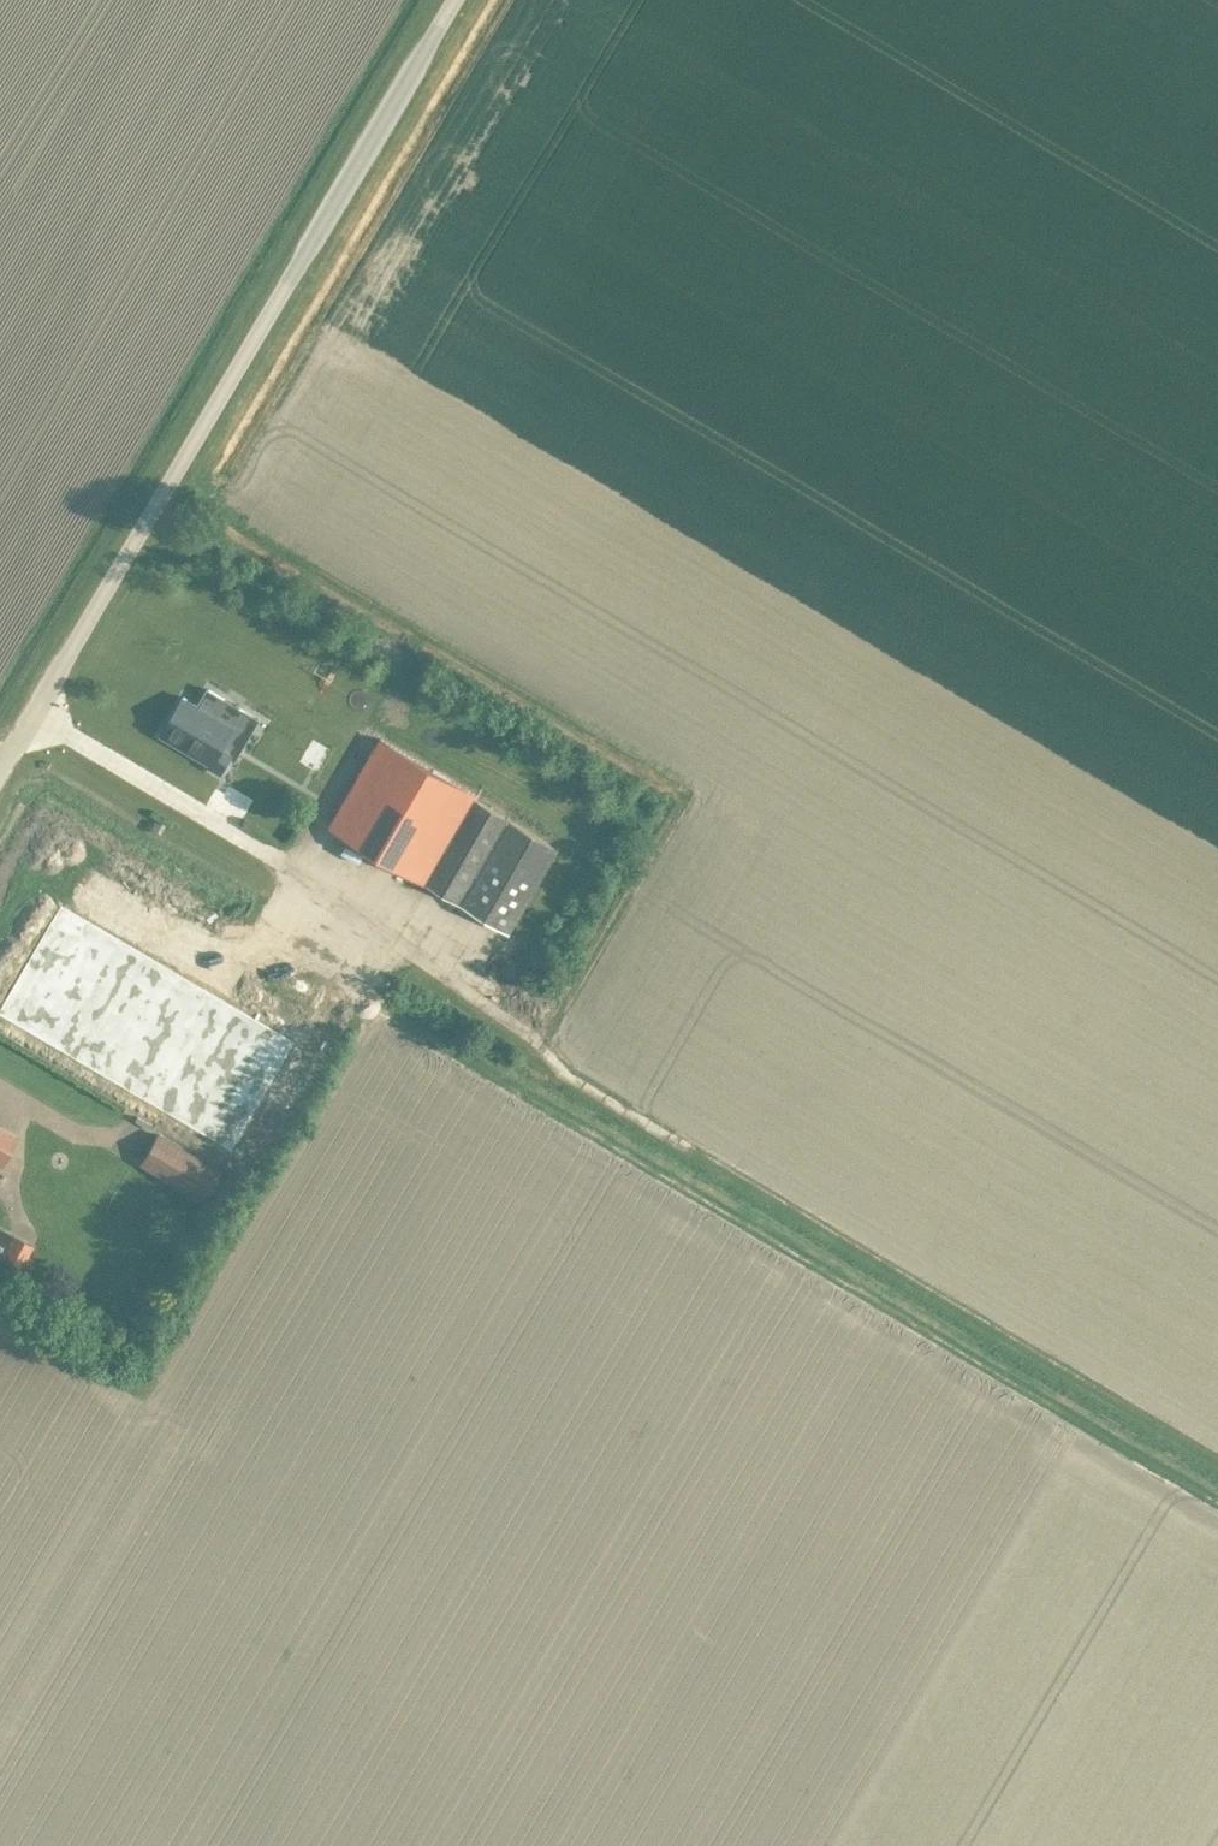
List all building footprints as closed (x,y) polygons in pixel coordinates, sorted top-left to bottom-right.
[(159,733),(209,762),(208,764),(219,771),(232,749),(222,743),(233,724),(182,694),(159,733)] [(380,736),(330,822),(426,878),(474,795),(476,792),(380,736)] [(474,795),(426,878),(465,901),(513,818),(474,795)] [(557,843),(513,818),(465,901),(509,926),(557,843)] [(59,903),(0,1004),(0,1014),(229,1148),(292,1040),(59,903)] [(15,1133),(0,1125),(0,1160),(15,1133)] [(219,1170),(158,1132),(140,1161),(201,1199),(219,1170)] [(0,1225),(0,1253),(22,1266),(34,1245),(0,1225)]
